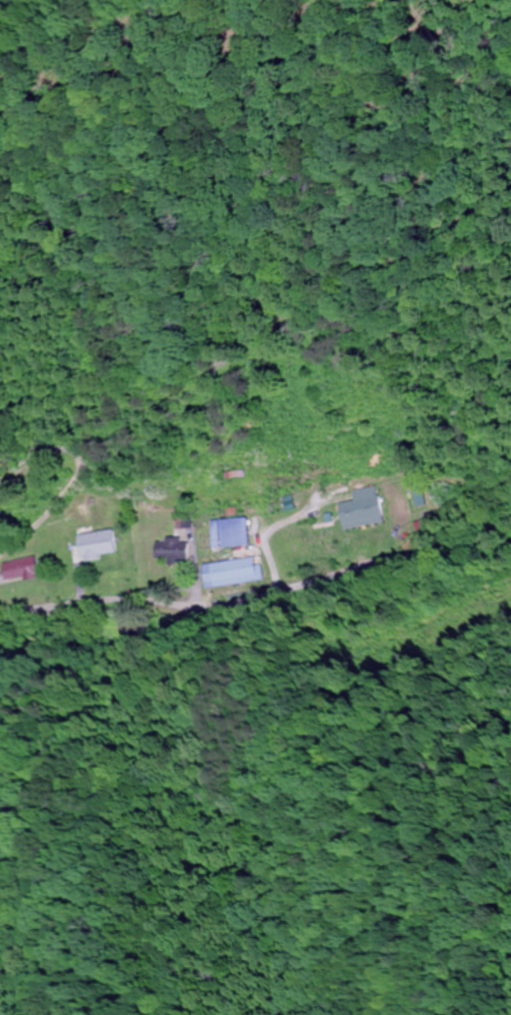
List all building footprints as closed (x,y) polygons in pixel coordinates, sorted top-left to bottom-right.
[(12,483),(0,488),(0,497),(15,490),(12,483)] [(387,523),(381,487),(355,491),(357,502),(344,504),(348,530),(387,523)] [(418,535),(432,534),(430,519),(416,521),(418,535)] [(252,520),(225,520),(225,546),(252,546),(252,520)] [(70,536),(75,565),(124,557),(120,534),(98,538),(97,531),(70,536)] [(158,540),(158,563),(190,563),(190,540),(158,540)] [(7,582),(40,577),(37,557),(4,563),(7,582)] [(208,589),(260,580),(257,557),(205,565),(208,589)]
